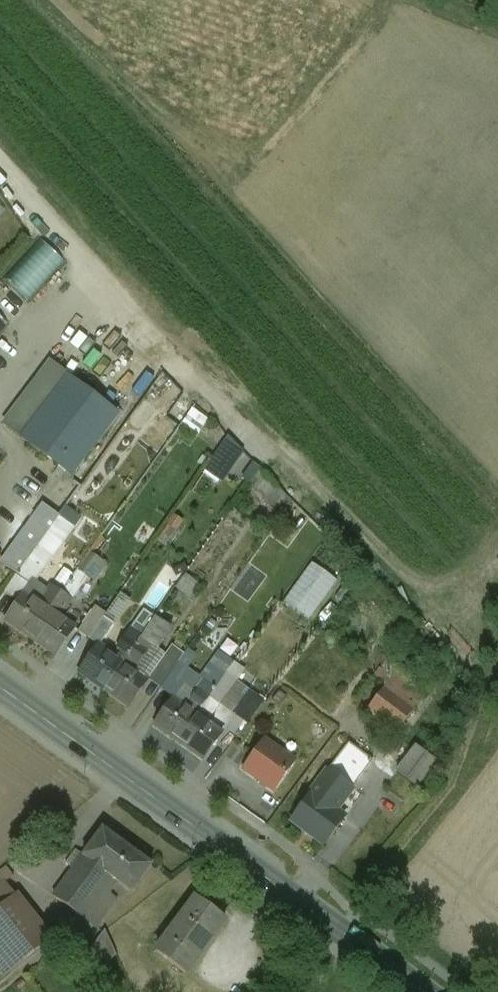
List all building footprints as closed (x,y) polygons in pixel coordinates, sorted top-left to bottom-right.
[(40,241),(4,281),(28,302),(63,261),(40,241)] [(10,323),(0,314),(0,333),(10,323)] [(118,412),(65,373),(18,438),(71,476),(118,412)] [(276,511),(290,496),(239,450),(226,465),(276,511)] [(85,492),(98,499),(90,512),(110,524),(125,498),(92,479),(85,492)] [(41,500),(0,558),(0,559),(15,571),(58,515),(41,500)] [(73,526),(58,515),(15,571),(30,582),(73,526)] [(286,596),(309,614),(334,582),(311,564),(286,596)] [(182,574),(175,588),(189,596),(197,583),(182,574)] [(42,591),(30,582),(2,618),(28,637),(47,610),(60,590),(50,582),(42,591)] [(47,610),(58,617),(71,598),(60,590),(47,610)] [(105,613),(94,605),(76,630),(88,638),(102,617),(105,613)] [(58,617),(47,610),(28,637),(53,654),(72,627),(58,617)] [(114,625),(102,617),(88,638),(96,644),(99,646),(114,625)] [(99,646),(96,644),(77,671),(103,689),(135,643),(123,636),(111,654),(99,646)] [(145,651),(135,643),(103,689),(128,707),(146,679),(133,669),(145,651)] [(171,643),(146,679),(160,688),(185,653),(171,643)] [(385,682),(382,685),(414,708),(427,691),(384,659),(374,673),(385,682)] [(210,665),(194,683),(204,692),(220,674),(210,665)] [(414,708),(382,685),(364,709),(395,733),(414,708)] [(198,688),(185,706),(197,714),(209,696),(198,688)] [(185,706),(171,696),(151,723),(177,741),(197,714),(185,706)] [(220,704),(209,696),(197,714),(207,721),(220,704)] [(207,721),(197,714),(177,741),(201,759),(221,732),(207,721)] [(295,761),(263,738),(241,768),(273,791),(295,761)] [(348,740),(326,768),(351,787),(373,760),(348,740)] [(437,760),(414,742),(392,771),(415,789),(437,760)] [(351,787),(326,768),(288,819),(324,845),(345,817),(335,809),(351,787)] [(62,862),(71,869),(51,894),(93,927),(116,898),(104,888),(112,878),(130,892),(151,864),(103,827),(82,854),(74,848),(62,862)] [(0,880),(0,971),(3,975),(49,938),(2,878),(0,880)] [(225,918),(194,896),(152,952),(183,975),(225,918)] [(115,955),(103,931),(81,957),(99,973),(115,955)]
